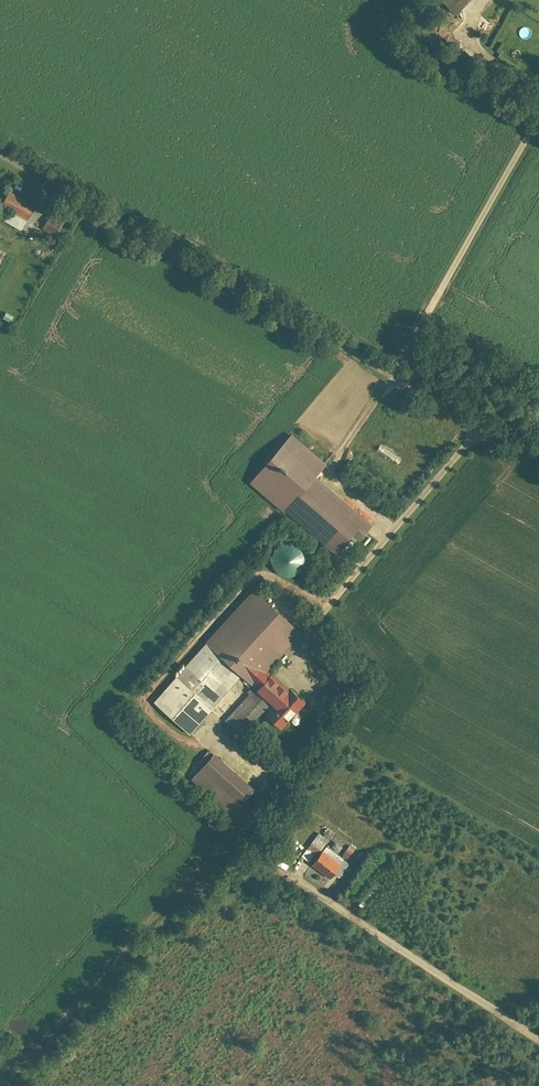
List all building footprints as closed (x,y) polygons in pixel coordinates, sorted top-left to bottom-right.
[(474,0),(447,0),(461,13),(474,0)] [(11,191),(2,206),(30,222),(38,207),(11,191)] [(63,237),(70,214),(55,209),(47,232),(63,237)] [(325,463),(290,433),(248,482),(282,512),(284,510),(314,475),(325,463)] [(314,475),(284,510),(335,554),(351,535),(358,541),(372,524),(314,475)] [(304,568),(305,563),(305,558),(303,553),(300,549),(296,546),(291,544),(285,544),(280,546),(275,550),(273,555),(272,561),(273,567),(276,572),(281,575),(286,577),(291,577),(296,575),(301,572),(304,568)] [(210,643),(255,684),(303,632),(258,590),(210,643)] [(156,702),(192,735),(245,677),(209,644),(156,702)] [(260,690),(278,707),(292,691),(274,675),(260,690)] [(268,717),(281,729),(309,700),(295,688),(268,717)] [(227,723),(243,737),(273,705),(257,691),(227,723)] [(216,754),(192,780),(232,817),(256,791),(216,754)] [(322,832),(314,844),(324,850),(332,838),(322,832)] [(352,859),(358,848),(352,845),(346,856),(352,859)] [(323,855),(312,869),(331,882),(341,868),(323,855)]
